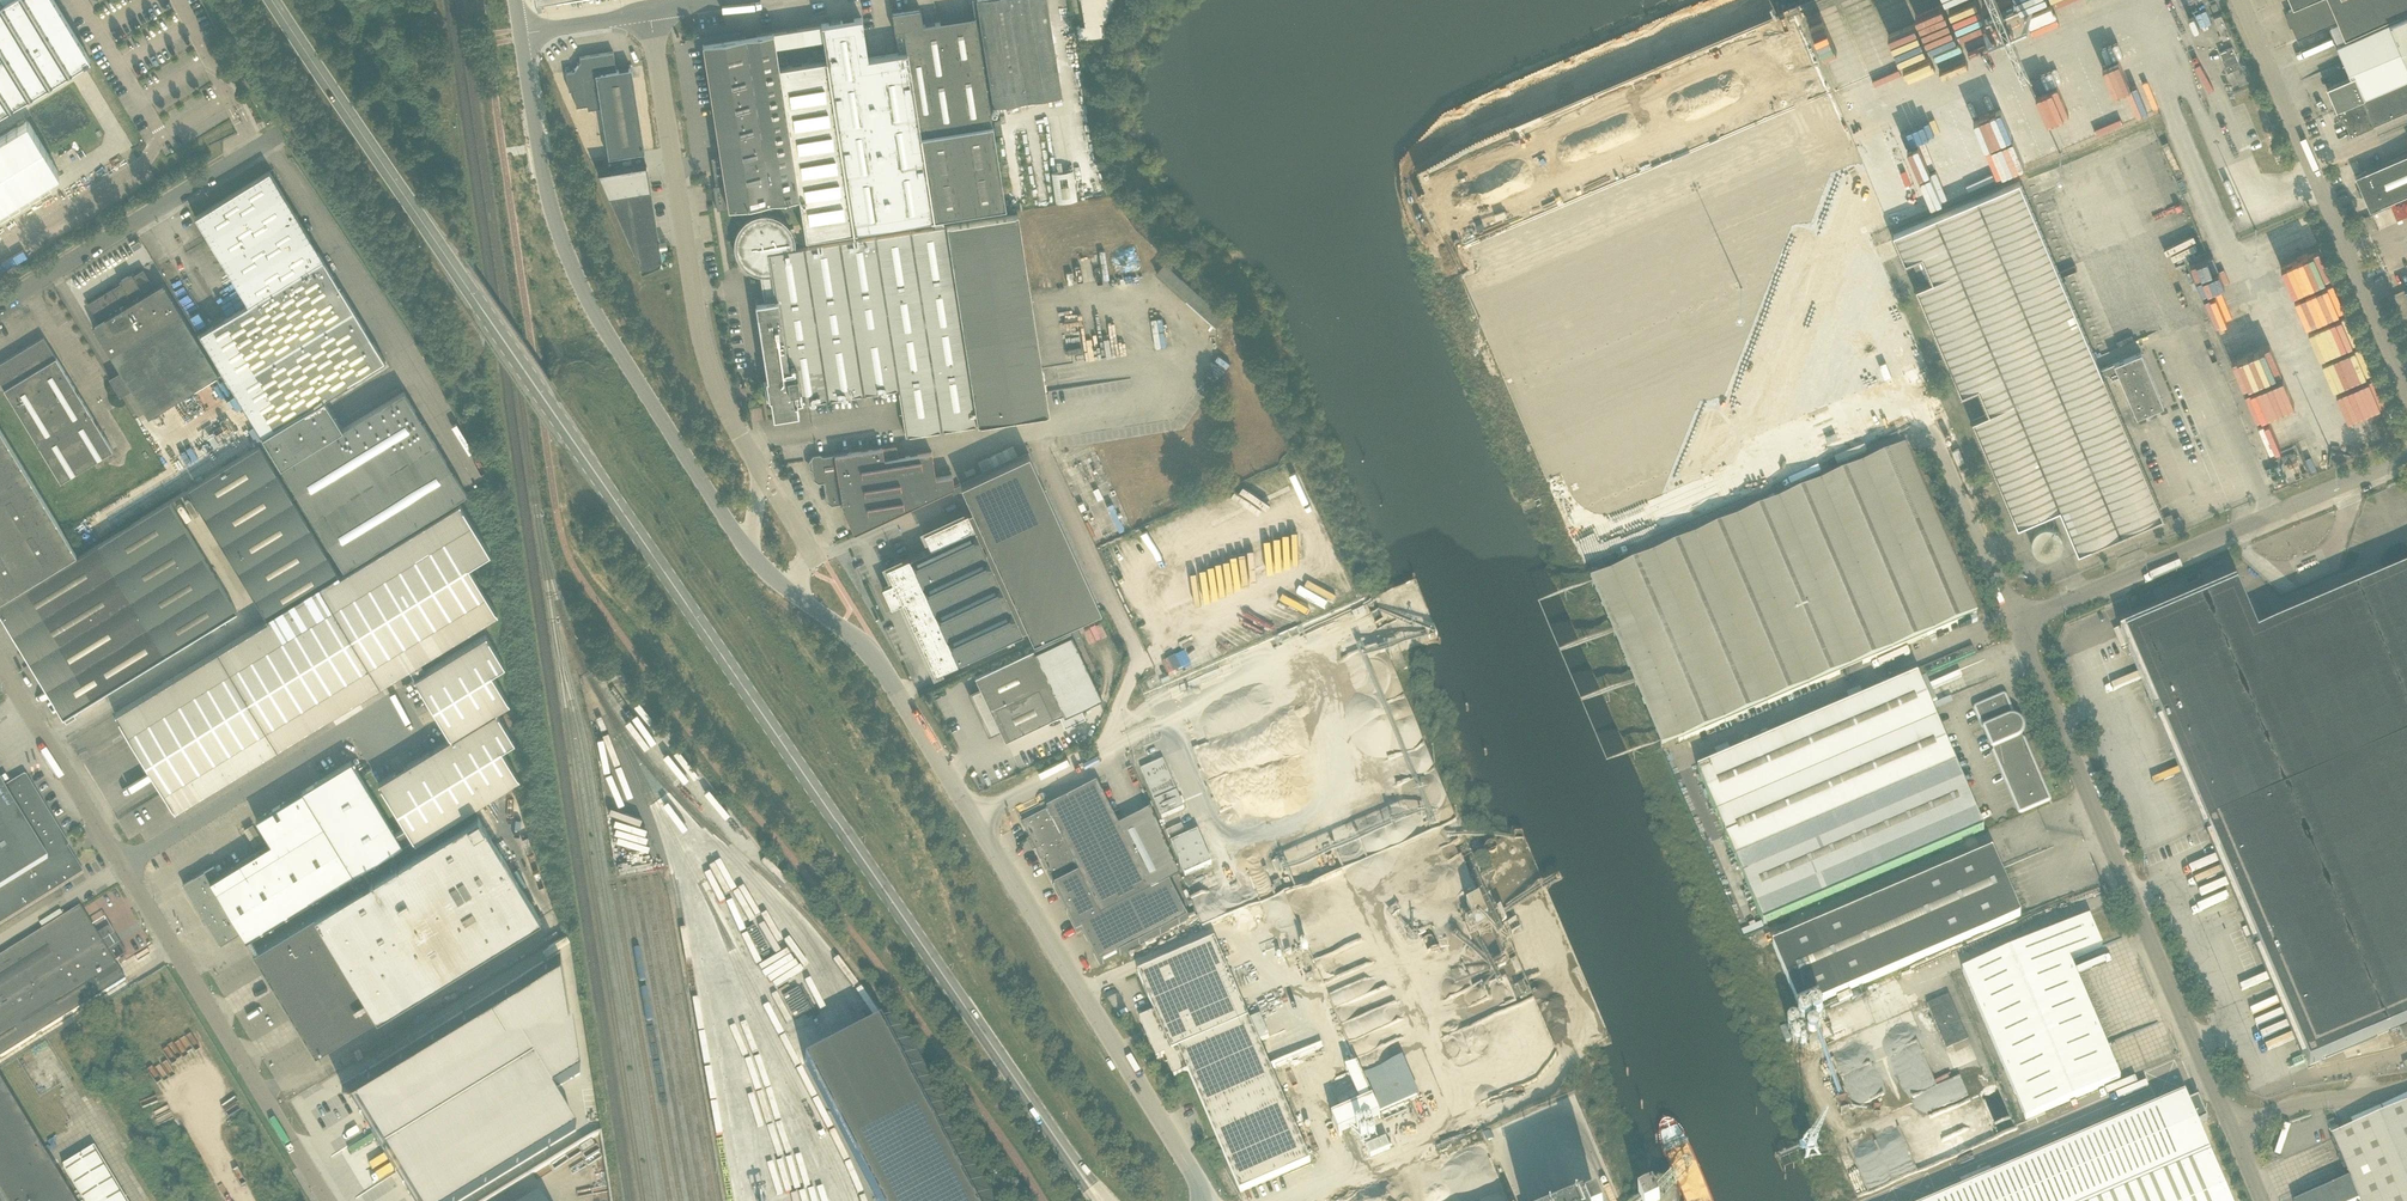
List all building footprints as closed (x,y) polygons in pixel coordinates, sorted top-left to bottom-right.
[(90,57),(55,0),(0,0),(0,112),(90,57)] [(1046,0),(977,0),(994,106),(1062,95),(1046,0)] [(1084,24),(1076,26),(1078,39),(1103,35),(1101,22),(1104,22),(1103,21),(1112,1),(1112,0),(1080,0),(1084,24)] [(2293,8),(2286,11),(2297,38),(2338,21),(2345,38),(2406,12),(2406,0),(2290,0),(2293,8)] [(868,57),(862,17),(821,23),(826,58),(853,229),(992,208),(993,214),(1006,212),(1001,177),(994,132),(992,121),(977,28),(956,31),(925,36),(920,7),(892,12),(898,52),(868,57)] [(2206,8),(2189,17),(2195,29),(2212,21),(2206,8)] [(2224,39),(2231,35),(2222,13),(2214,17),(2224,39)] [(2337,45),(2344,61),(2351,77),(2331,86),(2340,108),(2406,79),(2406,15),(2337,45)] [(2251,19),(2257,33),(2262,31),(2256,17),(2251,19)] [(773,31),(702,42),(712,104),(724,183),(721,184),(713,185),(717,209),(729,207),(760,202),(799,196),(779,65),(776,45),(773,31)] [(2117,87),(2140,80),(2128,45),(2119,48),(2121,55),(2108,59),(2117,87)] [(2228,71),(2241,66),(2233,46),(2220,52),(2228,71)] [(601,106),(608,156),(609,156),(645,150),(631,67),(616,69),(613,51),(579,56),(580,61),(579,62),(578,61),(577,62),(581,65),(577,69),(574,67),(573,67),(575,68),(574,70),(566,71),(569,89),(574,89),(576,106),(587,104),(588,108),(601,106)] [(779,66),(799,196),(805,231),(805,237),(806,237),(853,229),(826,58),(779,66)] [(2145,58),(2134,58),(2135,79),(2146,79),(2145,58)] [(2351,134),(2406,110),(2406,79),(2340,108),(2351,134)] [(2147,81),(2141,83),(2152,109),(2158,106),(2147,81)] [(1000,120),(992,121),(994,132),(1002,131),(1000,120)] [(58,172),(26,121),(0,137),(0,207),(58,172)] [(2361,173),(2356,175),(2362,189),(2359,190),(2361,196),(2364,194),(2370,209),(2406,194),(2406,153),(2361,173)] [(649,185),(646,164),(597,171),(607,192),(611,202),(634,254),(641,269),(643,269),(648,268),(650,268),(651,267),(653,267),(655,265),(657,264),(659,262),(662,260),(661,252),(650,185),(649,185)] [(1075,169),(1053,170),(1055,201),(1076,199),(1075,169)] [(385,360),(270,170),(269,170),(195,215),(208,238),(248,303),(199,332),(262,435),(280,465),(343,568),(466,493),(404,390),(342,427),(324,397),(385,360)] [(2020,181),(2018,177),(1892,231),(1906,262),(1921,255),(1932,281),(1916,287),(1962,394),(1979,387),(1982,395),(1979,399),(1981,404),(1986,404),(1990,413),(1973,420),(1984,446),(2018,526),(2060,508),(2079,552),(2164,516),(2127,431),(2103,374),(2106,373),(2107,374),(2109,373),(2111,380),(2120,376),(2137,416),(2164,404),(2141,351),(2100,369),(2095,357),(2020,181)] [(807,246),(792,248),(774,271),(797,404),(808,402),(896,388),(898,388),(902,411),(905,435),(1050,412),(1049,403),(1047,392),(1043,366),(1031,290),(1019,213),(944,225),(944,222),(932,223),(933,226),(807,246)] [(2308,216),(2280,227),(2290,255),(2318,244),(2308,216)] [(798,413),(797,404),(774,271),(792,248),(792,245),(792,242),(792,240),(791,237),(790,234),(789,231),(787,229),(786,227),(784,225),(782,223),(779,221),(777,220),(774,219),(771,218),(768,217),(766,217),(763,217),(761,217),(760,217),(757,218),(754,219),(752,220),(749,222),(747,223),(745,225),(743,227),(741,230),(740,232),(739,235),(738,238),(737,240),(737,243),(737,246),(737,249),(738,252),(739,255),(740,257),(742,260),(743,262),(745,264),(743,267),(750,272),(752,269),(754,270),(757,271),(759,271),(760,272),(765,301),(759,302),(772,388),(777,416),(798,413)] [(2274,266),(2285,293),(2329,277),(2319,249),(2274,266)] [(1157,271),(1217,325),(1226,315),(1166,261),(1157,271)] [(93,325),(120,370),(114,373),(108,377),(120,395),(125,392),(131,388),(148,416),(218,373),(163,282),(154,287),(143,269),(134,275),(131,272),(119,280),(123,286),(115,290),(113,287),(88,303),(99,321),(93,325)] [(2332,281),(2312,290),(2323,316),(2343,308),(2332,281)] [(2243,282),(2206,295),(2227,356),(2266,342),(2255,312),(2253,313),(2243,282)] [(87,408),(44,336),(0,362),(0,382),(60,481),(112,449),(87,408)] [(2333,355),(2344,382),(2371,371),(2359,344),(2333,355)] [(2244,389),(2257,383),(2246,356),(2232,362),(2244,389)] [(1879,367),(1852,378),(1858,392),(1885,380),(1879,367)] [(2340,418),(2384,406),(2376,378),(2332,390),(2340,418)] [(2255,388),(2245,391),(2254,419),(2264,416),(2255,388)] [(2375,412),(2367,415),(2377,442),(2385,439),(2375,412)] [(2268,419),(2258,423),(2270,450),(2279,446),(2268,419)] [(76,554),(0,429),(0,600),(76,554)] [(2312,437),(2299,442),(2311,470),(2324,464),(2312,437)] [(850,524),(854,532),(879,521),(954,486),(952,474),(936,477),(934,466),(932,450),(898,456),(896,444),(878,447),(817,456),(814,457),(811,461),(814,478),(818,481),(824,481),(827,500),(831,504),(842,502),(843,508),(850,524)] [(339,576),(321,546),(259,445),(188,488),(229,556),(267,618),(268,620),(339,576)] [(1907,453),(1906,451),(1896,456),(1893,450),(1883,454),(1886,460),(1592,585),(1615,638),(1637,689),(1663,750),(1977,616),(1907,453)] [(972,511),(968,513),(967,512),(923,532),(930,547),(912,556),(900,561),(898,562),(886,567),(893,581),(882,585),(891,605),(902,600),(935,672),(960,661),(1022,632),(1022,631),(1027,628),(1032,640),(1100,609),(1033,462),(1028,452),(960,484),(967,499),(972,511)] [(2295,452),(2281,457),(2284,463),(2297,458),(2295,452)] [(66,721),(76,715),(75,714),(78,712),(75,709),(84,704),(102,692),(236,609),(211,568),(169,500),(0,603),(0,613),(66,721)] [(175,810),(231,775),(416,662),(497,613),(468,565),(490,551),(459,502),(339,576),(268,620),(267,618),(115,712),(164,792),(175,810)] [(2180,522),(2171,514),(2166,519),(2176,527),(2180,522)] [(2052,528),(2048,527),(2043,528),(2038,530),(2035,534),(2032,538),(2032,543),(2033,548),(2036,552),(2040,556),(2044,557),(2049,557),(2054,556),(2058,553),(2061,549),(2062,544),(2062,539),(2060,534),(2057,531),(2052,528)] [(2208,828),(2406,742),(2406,574),(2258,637),(2236,586),(2133,630),(2135,634),(2126,638),(2130,646),(2126,648),(2155,716),(2159,714),(2208,828)] [(974,677),(990,709),(986,711),(996,732),(1005,727),(1009,736),(1004,738),(1005,739),(1063,712),(1068,721),(1063,723),(1063,725),(1084,715),(1079,704),(1101,694),(1070,630),(974,677)] [(378,782),(384,792),(415,842),(511,783),(519,778),(501,748),(514,740),(496,710),(509,702),(491,672),(504,664),(486,634),(414,678),(450,737),(378,782)] [(1918,678),(1917,678),(1864,700),(1862,696),(1849,702),(1851,706),(1732,757),(1730,753),(1717,758),(1719,762),(1699,771),(1698,772),(1698,773),(1764,926),(1983,832),(1984,832),(1984,831),(1976,812),(1934,713),(1953,704),(1951,698),(1938,704),(1929,684),(1926,676),(1919,679),(1919,678),(1918,678)] [(2015,721),(2014,720),(2005,697),(1995,701),(1976,710),(1987,736),(2020,814),(2028,810),(2036,807),(2049,801),(2021,736),(2018,733),(2019,732),(2020,730),(2020,728),(2019,726),(2016,725),(2015,725),(2015,723),(2015,722),(2015,721)] [(2208,828),(2310,1067),(2406,1025),(2406,742),(2208,828)] [(246,939),(329,888),(355,872),(362,868),(402,844),(369,790),(351,760),(309,785),(275,806),(256,818),(271,843),(210,880),(204,870),(183,882),(220,944),(241,931),(246,939)] [(1164,761),(1141,770),(1162,819),(1185,809),(1164,761)] [(27,778),(26,777),(25,777),(24,777),(3,790),(0,785),(0,926),(59,889),(84,874),(68,849),(69,848),(69,847),(70,847),(69,846),(27,778)] [(1092,948),(1101,966),(1128,952),(1189,921),(1171,885),(1153,894),(1122,832),(1098,786),(1052,809),(1023,824),(1034,846),(1036,852),(1078,933),(1083,930),(1089,942),(1092,948)] [(329,888),(337,900),(314,914),(377,1016),(540,917),(478,815),(369,881),(362,868),(355,872),(329,888)] [(1150,818),(1122,832),(1153,894),(1171,885),(1177,881),(1150,818)] [(1182,826),(1167,832),(1169,838),(1185,831),(1182,826)] [(1198,832),(1172,844),(1185,876),(1212,864),(1198,832)] [(2021,918),(2021,917),(2001,870),(1994,853),(1993,852),(1992,852),(1772,946),(1801,1011),(2020,918),(2021,918)] [(1486,902),(1471,907),(1477,924),(1492,919),(1486,902)] [(126,981),(115,963),(127,955),(110,927),(97,935),(81,908),(0,958),(0,1059),(126,981)] [(314,914),(254,951),(253,952),(315,1054),(377,1016),(314,914)] [(2102,948),(2090,918),(1963,972),(2026,1121),(2120,1080),(2069,962),(2102,948)] [(1156,1014),(1140,1021),(1157,1060),(1165,1057),(1175,1079),(1189,1073),(1241,1193),(1311,1163),(1269,1065),(1259,1043),(1270,1038),(1260,1016),(1249,1021),(1215,942),(1139,975),(1156,1014)] [(580,1076),(560,950),(361,1071),(341,1083),(413,1200),(463,1200),(576,1133),(552,1093),(580,1076)] [(1470,1023),(1546,1022),(1518,960),(1510,960),(1506,962),(1503,962),(1496,966),(1496,978),(1489,981),(1486,981),(1464,991),(1464,996),(1469,1006),(1483,1000),(1487,1000),(1496,996),(1499,1002),(1499,1010),(1470,1023)] [(1969,1041),(1949,996),(1927,1005),(1947,1051),(1969,1041)] [(805,1064),(876,1200),(972,1200),(879,1025),(862,1034),(854,1038),(805,1064)] [(1937,1085),(1920,1042),(1891,1053),(1902,1081),(1908,1079),(1911,1087),(1908,1088),(1911,1095),(1937,1085)] [(1406,1058),(1364,1074),(1379,1115),(1421,1099),(1406,1058)] [(0,1084),(0,1200),(71,1200),(0,1084)] [(2212,1157),(2198,1125),(2208,1121),(2199,1099),(2189,1103),(2185,1095),(1936,1200),(2230,1200),(2212,1157)] [(2332,1138),(2350,1180),(2301,1200),(2406,1200),(2406,1106),(2344,1133),(2341,1134),(2338,1127),(2329,1131),(2332,1138)] [(1371,1157),(1392,1148),(1388,1139),(1367,1148),(1371,1157)] [(63,1167),(84,1200),(126,1200),(94,1149),(63,1167)] [(1575,1189),(1547,1200),(1580,1200),(1575,1189)]
